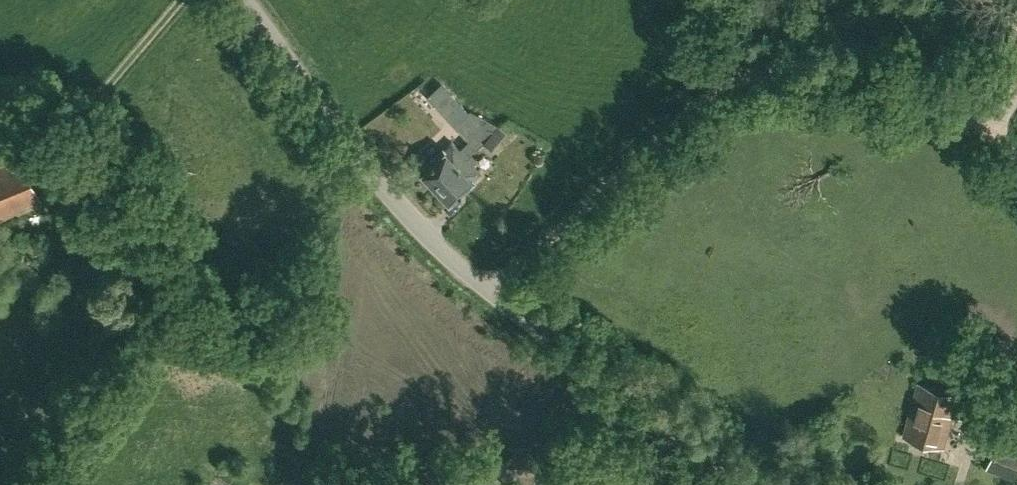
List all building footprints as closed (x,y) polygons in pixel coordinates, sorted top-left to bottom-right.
[(453,125),(473,145),(497,123),(470,110),(453,125)] [(482,143),(490,149),(506,130),(498,124),(482,143)] [(443,149),(421,170),(435,185),(470,153),(463,146),(460,149),(452,141),(443,149)] [(17,145),(0,152),(0,215),(40,199),(17,145)] [(470,153),(435,185),(449,201),(472,180),(472,179),(480,171),(473,163),(476,160),(470,153)] [(963,395),(919,382),(904,435),(944,447),(953,413),(958,415),(963,395)] [(1016,478),(1016,441),(999,434),(987,467),(1016,478)]
